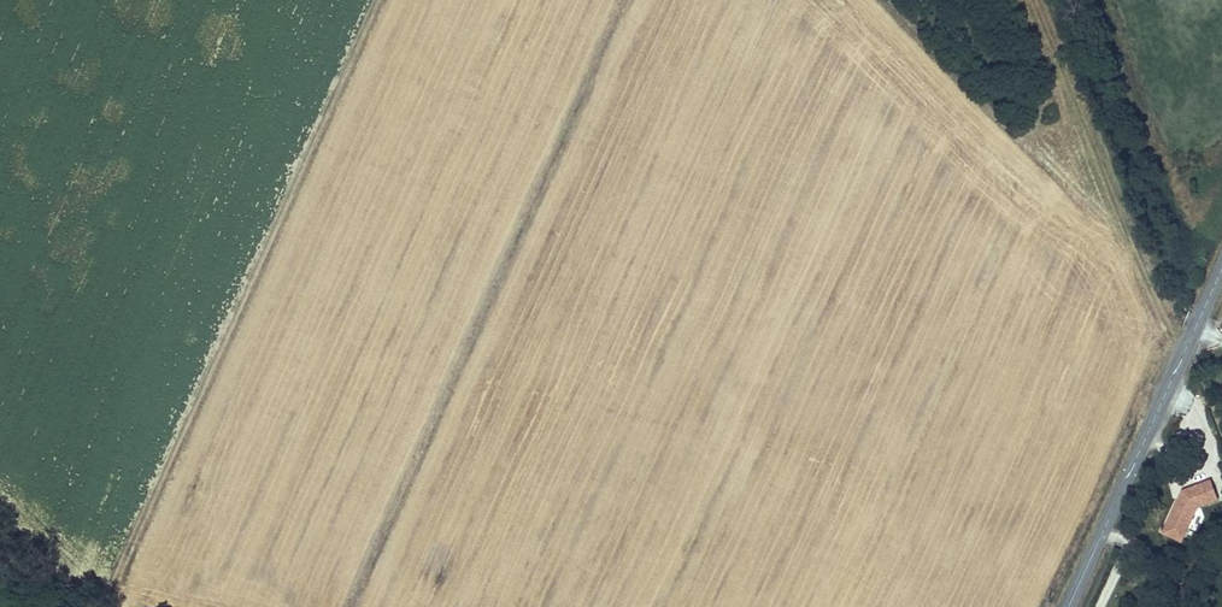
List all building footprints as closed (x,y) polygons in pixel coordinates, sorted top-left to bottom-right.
[(1188,528),(1197,508),(1218,500),(1211,481),(1185,491),(1187,495),(1180,498),(1163,534),(1182,542),(1188,528)]
